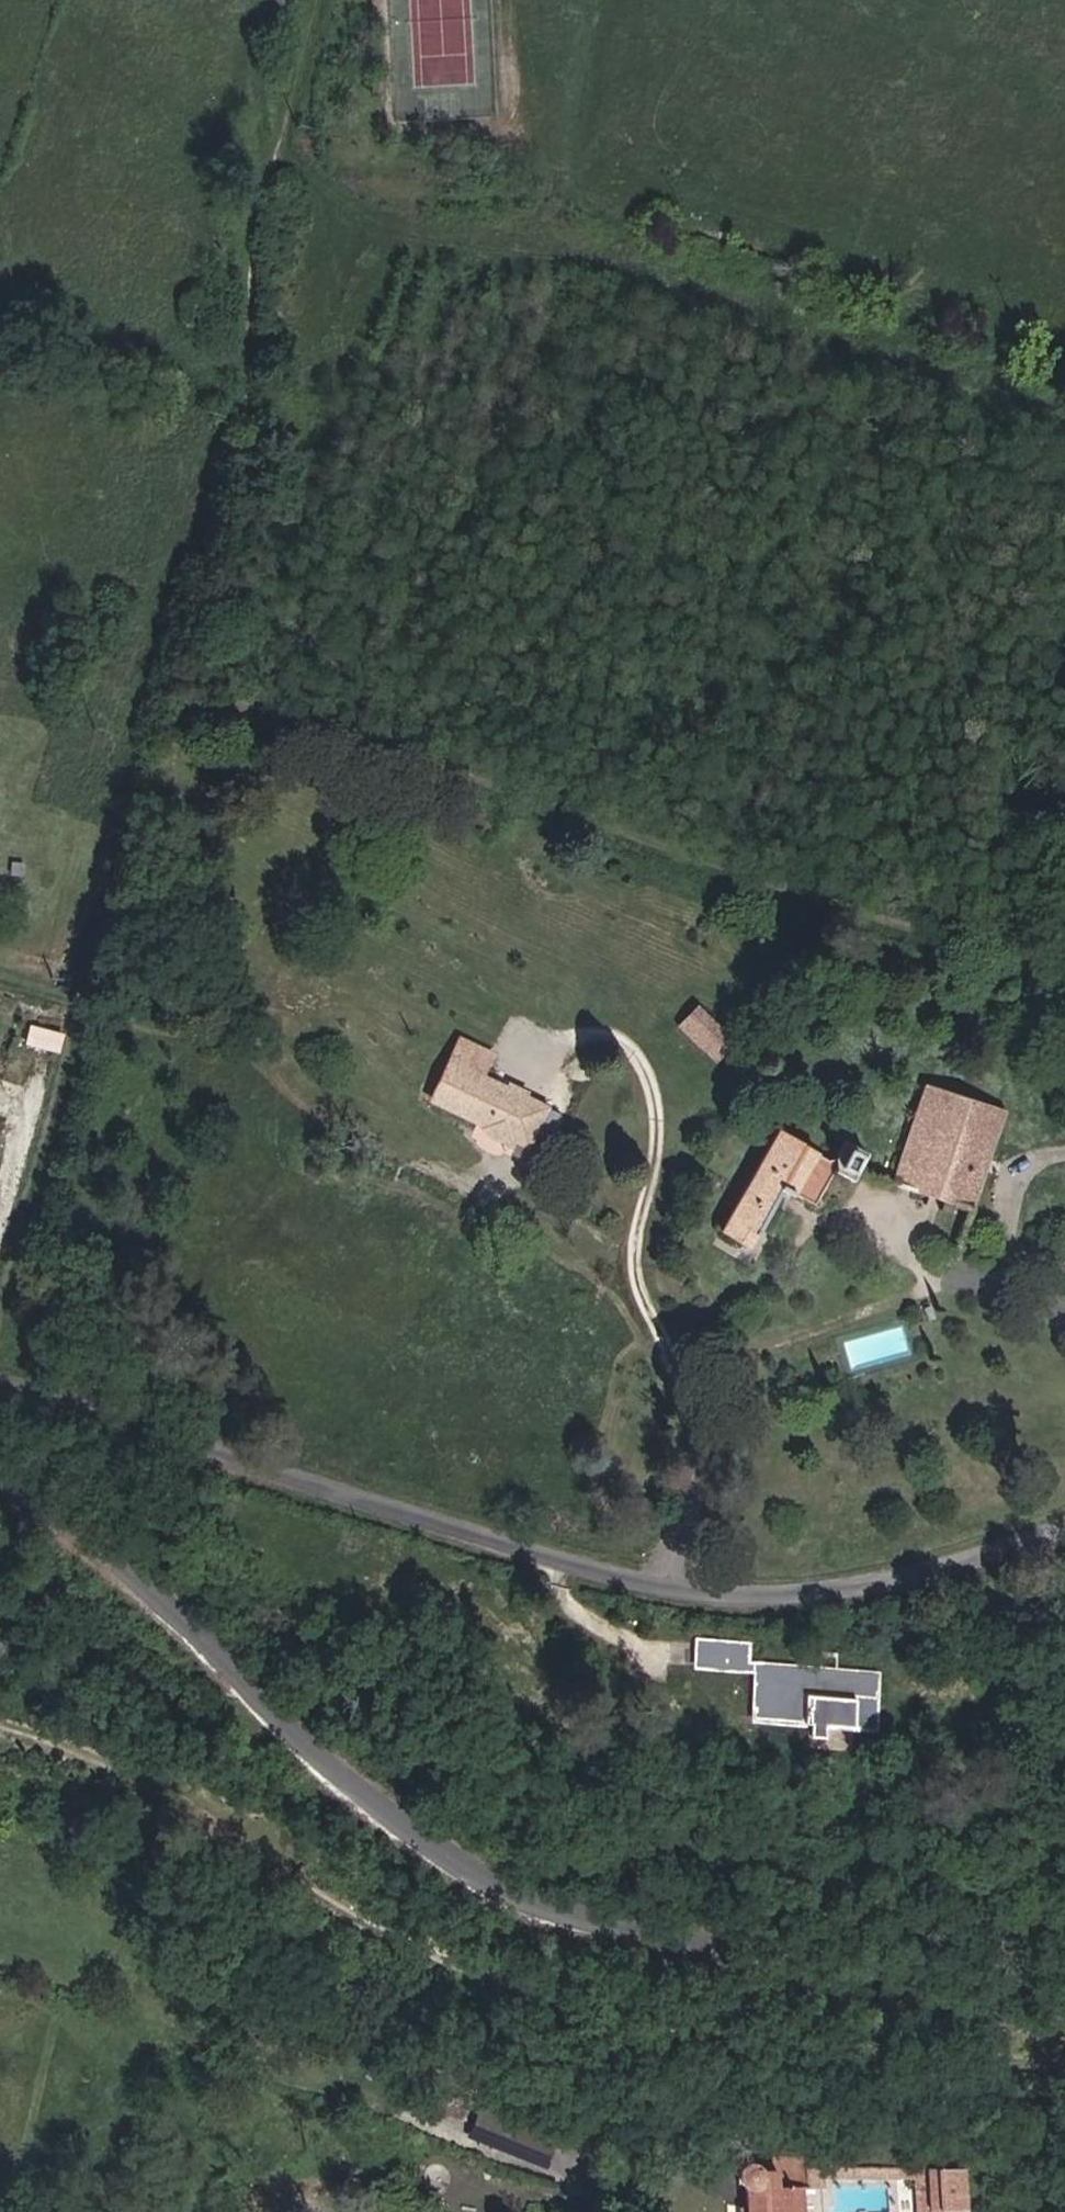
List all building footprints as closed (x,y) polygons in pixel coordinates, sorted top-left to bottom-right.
[(735,1038),(696,1002),(678,1022),(718,1057),(735,1038)] [(479,1070),(489,1047),(456,1034),(430,1099),(484,1122),(486,1133),(499,1139),(509,1134),(528,1141),(546,1102),(529,1093),(531,1087),(515,1079),(512,1085),(479,1070)] [(1003,1106),(922,1082),(892,1177),(947,1197),(973,1206),(1003,1106)] [(830,1137),(820,1157),(763,1130),(715,1229),(747,1245),(777,1184),(808,1199),(823,1168),(850,1182),(864,1154),(830,1137)] [(735,1667),(731,1710),(863,1722),(868,1673),(737,1661),(739,1637),(687,1633),(685,1663),(735,1667)] [(549,2133),(482,2105),(466,2143),(533,2171),(549,2133)] [(737,2185),(736,2211),(797,2211),(797,2180),(769,2180),(769,2168),(752,2168),(749,2159),(746,2156),(742,2154),(737,2154),(733,2155),(728,2159),(724,2163),(722,2167),(722,2174),(722,2177),(725,2183),(730,2185),(734,2186),(737,2185)] [(913,2167),(911,2211),(958,2211),(959,2168),(913,2167)]
